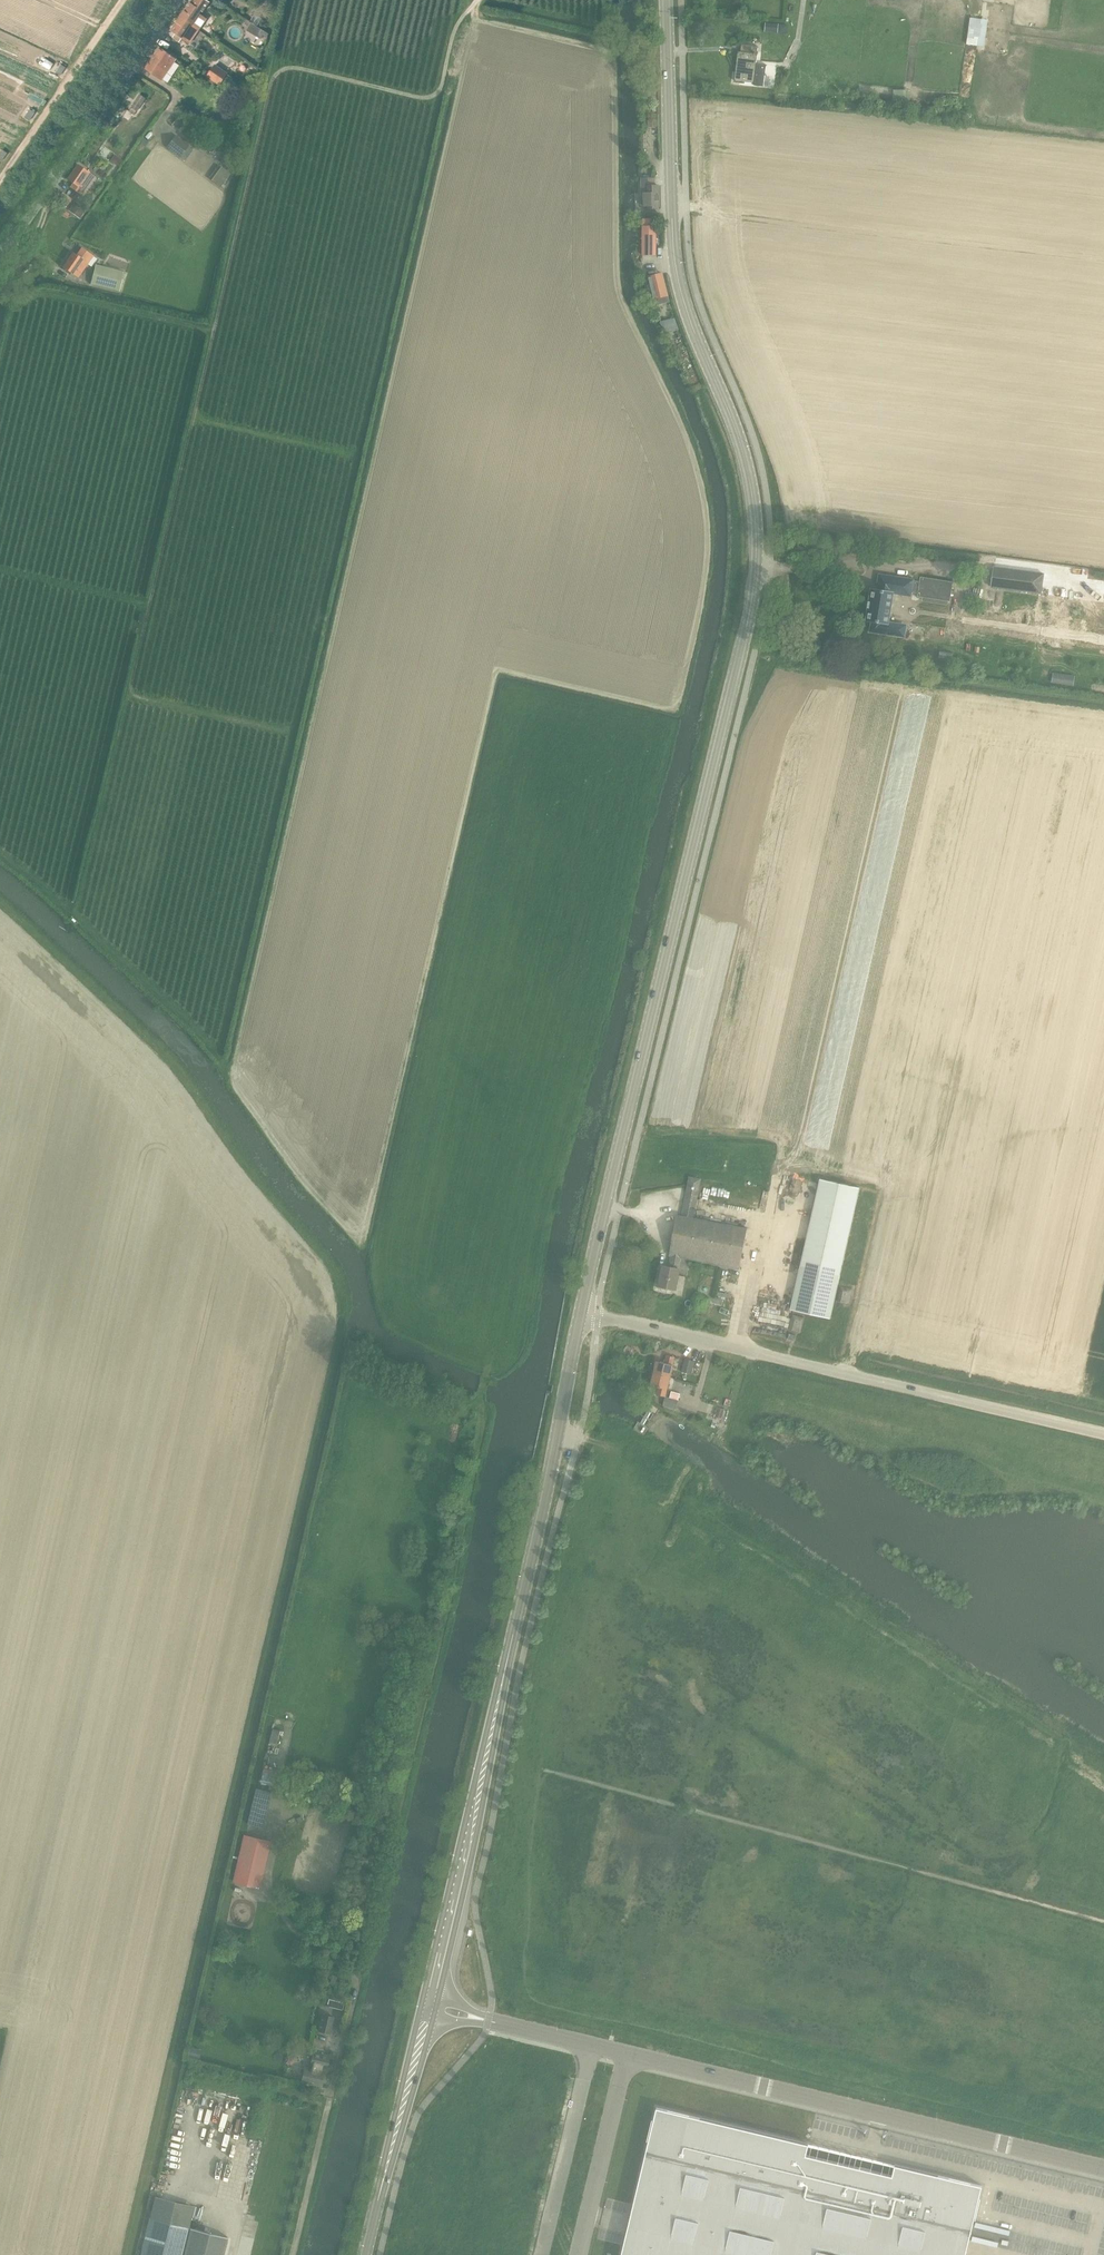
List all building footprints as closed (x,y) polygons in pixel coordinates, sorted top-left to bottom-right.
[(180,16),(199,29),(207,18),(199,13),(202,10),(203,11),(209,3),(205,0),(194,0),(192,3),(190,2),(180,16)] [(189,43),(198,31),(199,29),(180,16),(170,30),(175,33),(172,37),(179,42),(182,38),(189,43)] [(967,44),(967,45),(979,46),(980,38),(981,38),(983,22),(982,22),(982,20),(981,19),(970,18),(967,44)] [(259,28),(255,36),(260,39),(264,31),(259,28)] [(753,85),(764,86),(766,65),(756,64),(759,47),(742,44),(741,52),(738,52),(734,81),(753,83),(753,85)] [(176,58),(159,46),(144,68),(161,79),(176,58)] [(65,67),(60,64),(55,72),(60,75),(65,67)] [(215,64),(206,78),(219,86),(219,85),(227,90),(232,78),(227,74),(228,73),(215,64)] [(778,94),(777,102),(798,104),(799,97),(778,94)] [(138,95),(131,106),(136,110),(144,99),(138,95)] [(16,107),(12,114),(16,117),(20,110),(16,107)] [(29,121),(35,113),(30,109),(24,118),(29,121)] [(179,115),(174,122),(182,128),(187,121),(179,115)] [(176,135),(166,146),(166,147),(179,158),(180,156),(185,160),(193,150),(189,146),(176,135)] [(143,138),(140,142),(145,146),(149,142),(143,138)] [(226,155),(221,162),(230,169),(236,162),(226,155)] [(70,187),(82,195),(95,177),(78,165),(67,179),(73,183),(70,187)] [(221,167),(211,180),(220,187),(230,174),(221,167)] [(62,192),(59,198),(68,204),(72,199),(62,192)] [(73,205),(69,211),(80,219),(85,212),(73,205)] [(59,207),(56,213),(67,219),(70,214),(59,207)] [(657,218),(642,218),(642,226),(642,236),(642,256),(645,256),(656,256),(656,253),(657,227),(657,218)] [(80,275),(93,256),(81,248),(76,255),(72,252),(62,268),(72,274),(74,271),(80,275)] [(119,291),(124,272),(95,265),(91,284),(119,291)] [(645,278),(643,278),(651,307),(670,302),(663,273),(657,275),(645,278)] [(674,319),(659,323),(661,327),(665,334),(666,334),(679,330),(674,319)] [(682,336),(676,339),(679,347),(685,344),(682,336)] [(994,567),(991,587),(996,587),(1041,593),(1044,573),(994,567)] [(870,632),(883,634),(905,637),(906,627),(904,624),(889,622),(893,593),(908,596),(911,593),(912,592),(918,593),(918,596),(950,600),(953,582),(920,577),(920,582),(913,581),(913,580),(879,575),(877,590),(871,589),(870,600),(867,602),(866,607),(868,610),(866,621),(871,622),(870,632)] [(1050,634),(1049,643),(1060,645),(1071,646),(1072,637),(1053,634),(1050,634)] [(940,651),(939,658),(952,660),(953,653),(941,651),(940,651)] [(1053,673),(1052,683),(1074,686),(1075,676),(1056,673),(1053,673)] [(675,1256),(673,1267),(662,1265),(658,1286),(676,1289),(680,1268),(678,1267),(680,1256),(740,1268),(747,1228),(694,1218),(701,1179),(701,1178),(690,1176),(688,1182),(688,1187),(682,1216),(678,1215),(670,1255),(675,1256)] [(820,1179),(791,1309),(806,1313),(830,1318),(859,1187),(820,1179)] [(841,1285),(837,1301),(850,1303),(853,1287),(841,1285)] [(698,1294),(694,1309),(706,1312),(710,1297),(698,1294)] [(792,1315),(789,1329),(801,1332),(804,1318),(792,1315)] [(664,1362),(657,1361),(653,1373),(670,1377),(675,1357),(666,1355),(664,1362)] [(685,1359),(681,1372),(696,1376),(700,1362),(685,1359)] [(665,1397),(670,1377),(653,1373),(650,1385),(658,1387),(656,1394),(665,1397)] [(663,1406),(676,1409),(680,1393),(672,1391),(670,1397),(666,1396),(663,1406)] [(718,1407),(716,1416),(722,1418),(725,1409),(718,1407)] [(272,1729),(269,1742),(281,1745),(284,1732),(272,1729)] [(263,1768),(260,1784),(273,1787),(276,1771),(263,1768)] [(257,1790),(249,1823),(262,1826),(269,1793),(257,1790)] [(244,1834),(233,1883),(235,1883),(260,1889),(271,1841),(244,1834)] [(329,1998),(326,2006),(342,2010),(344,2002),(329,1998)] [(321,2014),(317,2030),(330,2033),(334,2017),(321,2014)] [(188,2054),(187,2057),(199,2060),(201,2050),(190,2047),(188,2054)] [(621,2254),(965,2254),(967,2246),(982,2186),(895,2165),(892,2176),(806,2155),(809,2144),(657,2108),(621,2254)] [(227,2237),(209,2232),(190,2228),(195,2205),(155,2195),(149,2217),(140,2254),(223,2254),(227,2237)] [(1010,2231),(976,2222),(975,2227),(1009,2235),(1010,2231)] [(972,2236),(971,2241),(997,2247),(998,2243),(972,2236)]
